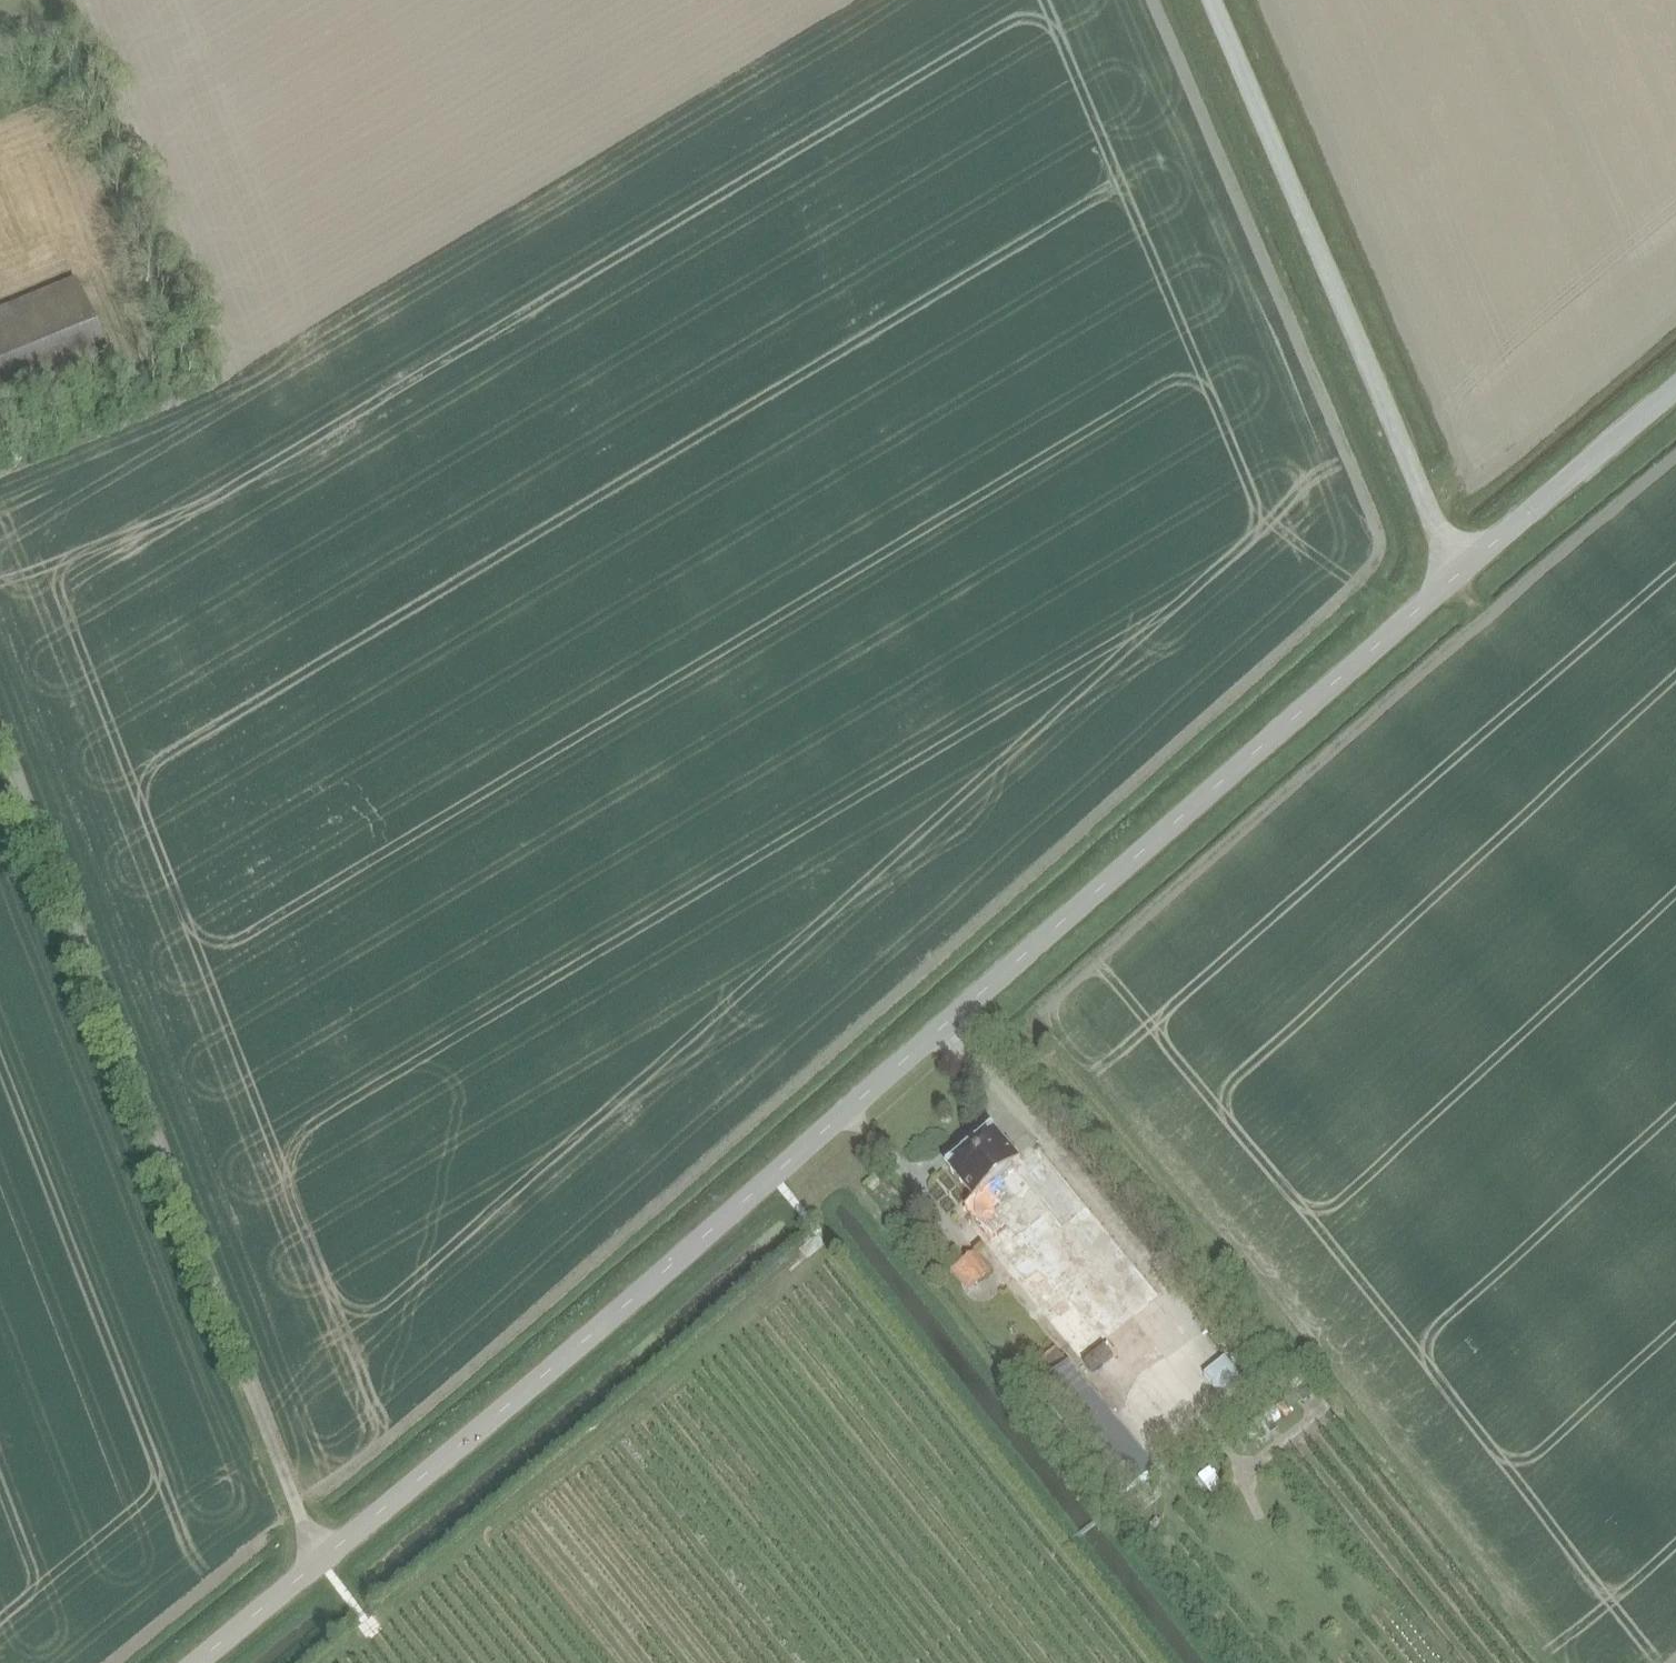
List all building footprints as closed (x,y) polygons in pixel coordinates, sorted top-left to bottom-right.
[(0,310),(0,434),(117,386),(74,280),(0,310)] [(1089,1212),(1040,1143),(1014,1161),(987,1124),(938,1159),(967,1200),(963,1203),(1070,1355),(1158,1293),(1112,1228),(1096,1240),(1080,1218),(1089,1212)] [(978,1255),(966,1265),(982,1285),(994,1275),(978,1255)] [(1242,1337),(1230,1346),(1240,1359),(1252,1350),(1242,1337)] [(1070,1366),(1068,1367),(1056,1353),(1026,1378),(1038,1392),(1036,1393),(1124,1500),(1132,1494),(1143,1506),(1155,1496),(1145,1484),(1158,1473),(1070,1366)] [(1242,1380),(1225,1358),(1203,1374),(1220,1396),(1242,1380)] [(1311,1380),(1295,1393),(1303,1403),(1319,1390),(1311,1380)] [(1255,1383),(1241,1394),(1250,1406),(1264,1395),(1255,1383)] [(1272,1407),(1242,1430),(1250,1441),(1280,1417),(1272,1407)] [(1181,1480),(1194,1499),(1211,1487),(1198,1468),(1181,1480)]
